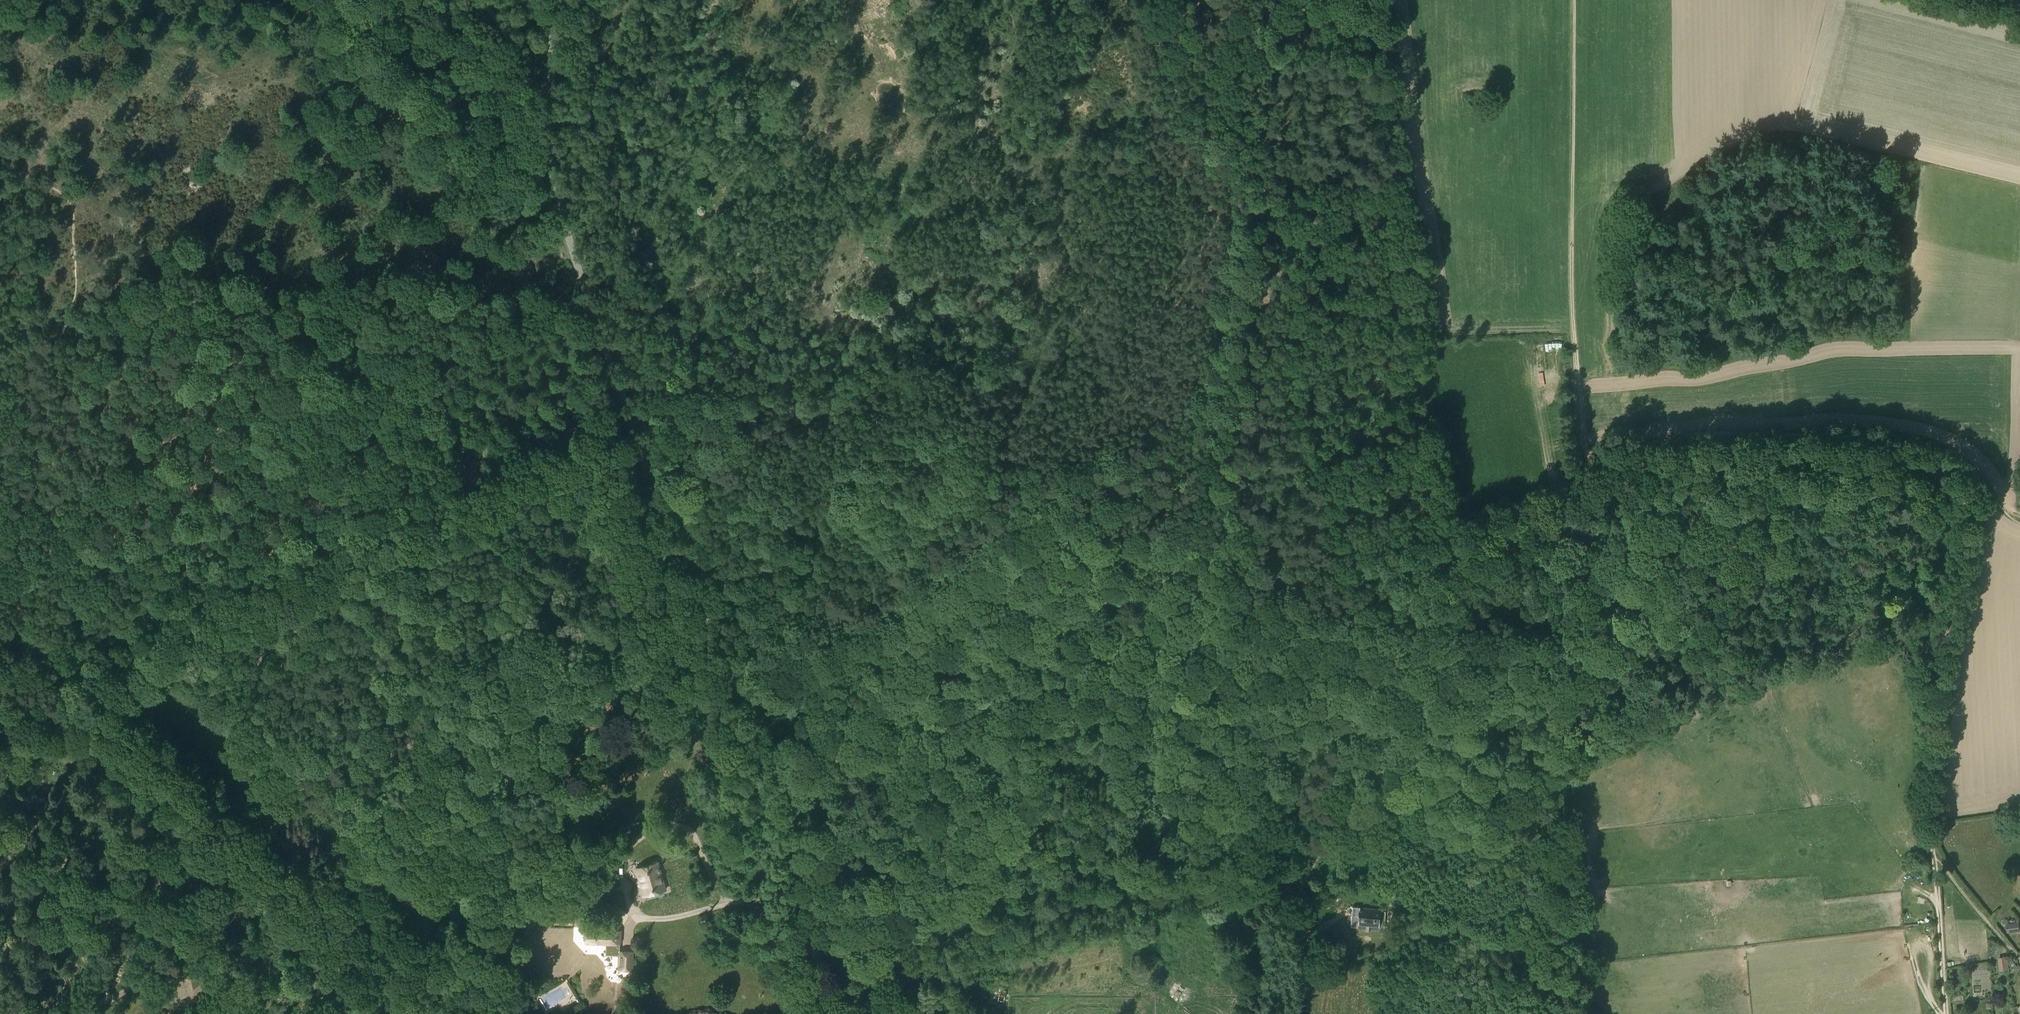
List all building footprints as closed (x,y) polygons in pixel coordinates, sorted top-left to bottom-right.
[(1545,355),(1545,343),(1534,343),(1534,355),(1545,355)] [(657,861),(635,868),(643,895),(665,889),(657,861)] [(1377,927),(1383,928),(1385,915),(1384,915),(1384,913),(1378,913),(1379,909),(1363,908),(1363,911),(1359,910),(1359,907),(1352,906),(1350,926),(1377,928),(1377,927)] [(2007,932),(2018,930),(2017,923),(2006,924),(2007,932)] [(588,925),(587,930),(586,930),(586,942),(607,943),(606,948),(618,948),(619,944),(620,944),(620,932),(599,930),(600,926),(588,925)] [(619,953),(619,969),(632,969),(633,950),(619,950),(619,953)] [(2000,956),(2001,969),(2008,968),(2007,955),(2000,956)]
